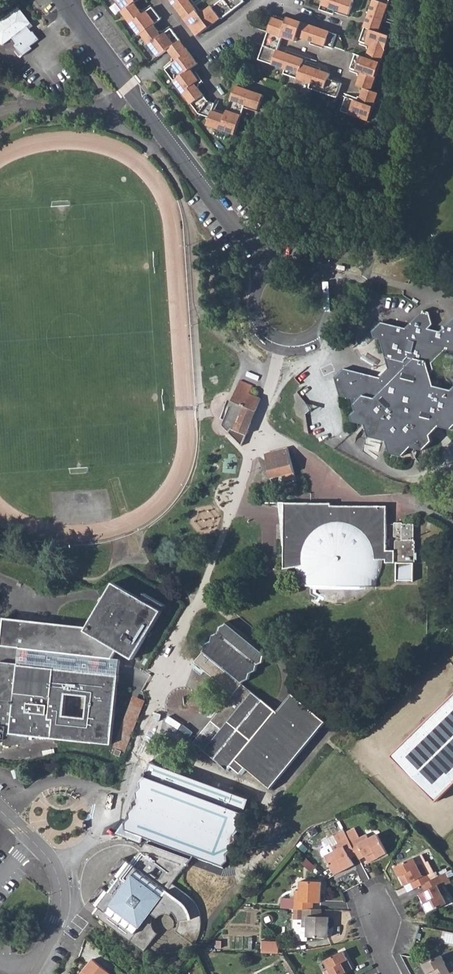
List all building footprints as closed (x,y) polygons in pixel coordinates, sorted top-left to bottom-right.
[(121,12),(119,13),(136,36),(138,34),(157,59),(167,51),(178,42),(169,30),(159,38),(150,25),(158,20),(149,8),(140,15),(131,4),(137,0),(112,0),(121,12)] [(174,8),(196,37),(220,19),(221,21),(242,5),(238,0),(220,0),(221,1),(212,8),(211,7),(199,16),(187,0),(184,0),(174,8)] [(324,5),(320,14),(335,19),(336,14),(350,19),(355,5),(341,0),(310,0),(324,5)] [(370,17),(385,22),(392,0),(376,0),(370,17)] [(19,7),(0,20),(0,43),(1,45),(11,37),(16,45),(15,46),(22,55),(32,48),(30,45),(38,39),(32,31),(31,32),(27,26),(30,23),(19,7)] [(370,17),(366,30),(380,35),(385,22),(370,17)] [(336,38),(287,20),(286,25),(272,21),(258,63),(286,73),(284,77),(311,87),(309,92),(336,102),(341,88),(328,83),(330,78),(303,69),(305,63),(276,53),(281,40),(295,45),(297,40),(331,51),(336,38)] [(380,35),(366,30),(361,46),(373,50),(368,62),(357,59),(352,73),(363,77),(359,91),(366,93),(361,107),(348,102),(343,116),(370,125),(379,98),(373,96),(392,39),(380,35)] [(167,51),(173,58),(184,49),(178,42),(167,51)] [(196,66),(184,49),(173,58),(176,62),(164,71),(197,116),(210,121),(207,127),(235,137),(246,109),(259,114),(264,100),(237,89),(225,119),(213,114),(215,107),(209,105),(194,86),(198,83),(190,71),(196,66)] [(353,423),(365,427),(368,438),(387,443),(390,455),(402,458),(411,450),(423,453),(432,444),(430,438),(440,427),(452,430),(452,429),(452,391),(451,393),(434,388),(430,375),(434,371),(432,366),(446,352),(452,354),(452,322),(440,334),(428,331),(433,327),(430,315),(423,313),(405,331),(382,325),(372,334),(373,342),(381,341),(389,371),(380,380),(344,371),(335,380),(341,398),(352,401),(356,413),(352,418),(353,423)] [(238,382),(220,427),(241,448),(260,400),(249,396),(252,387),(238,382)] [(292,451),(264,458),(269,479),(289,474),(290,480),(299,478),(292,451)] [(287,504),(287,571),(295,570),(296,575),(298,580),(300,584),(300,589),(337,589),(379,589),(379,583),(382,577),(384,572),(385,566),(385,560),(389,560),(389,563),(413,562),(415,560),(414,542),(412,540),(412,526),(410,524),(402,524),(401,522),(392,523),(392,535),(392,536),(393,537),(394,538),(395,538),(396,538),(396,541),(395,541),(395,550),(390,550),(390,506),(337,506),(336,504),(287,504)] [(87,628),(85,631),(117,651),(133,659),(160,612),(112,584),(87,628)] [(119,661),(113,659),(117,651),(85,631),(87,628),(3,619),(1,646),(20,648),(18,662),(18,665),(90,674),(103,675),(104,667),(118,672),(119,661)] [(205,651),(195,664),(233,696),(211,723),(193,744),(229,774),(232,770),(242,777),(247,771),(271,791),(326,724),(293,697),(278,715),(242,684),(244,682),(249,680),(251,674),(255,671),(257,666),(263,663),(265,657),(267,654),(228,623),(225,627),(220,629),(218,635),(213,638),(211,643),(206,646),(205,651)] [(4,743),(4,746),(12,745),(19,743),(27,741),(27,737),(54,739),(110,746),(117,677),(118,672),(104,667),(103,675),(90,674),(18,665),(18,662),(0,660),(0,742),(4,743)] [(391,756),(434,802),(452,785),(452,695),(391,756)] [(113,750),(116,751),(121,753),(125,755),(143,701),(132,697),(113,750)] [(125,832),(148,841),(131,864),(124,859),(112,873),(120,878),(117,883),(114,880),(109,886),(112,888),(110,892),(102,887),(90,902),(98,908),(93,914),(143,951),(157,933),(154,930),(151,925),(151,922),(151,919),(152,916),(153,914),(157,917),(158,915),(159,914),(161,913),(164,912),(166,912),(169,913),(171,914),(174,910),(176,913),(178,915),(179,918),(179,921),(179,925),(178,928),(176,931),(194,944),(199,936),(202,926),(201,915),(198,905),(192,896),(174,882),(189,863),(193,858),(223,869),(224,867),(229,862),(229,854),(234,848),(235,839),(239,834),(239,826),(244,821),(244,814),(249,801),(150,765),(148,771),(146,770),(145,774),(146,774),(145,776),(146,777),(145,779),(141,784),(141,789),(137,794),(138,799),(133,804),(134,809),(129,814),(130,820),(126,824),(126,829),(125,832)] [(357,829),(347,833),(351,841),(357,852),(359,855),(360,856),(366,853),(368,856),(371,862),(389,853),(379,834),(371,838),(369,835),(362,838),(357,829)] [(351,855),(357,852),(351,841),(347,833),(337,838),(342,846),(336,848),(334,845),(327,848),(325,849),(337,873),(355,864),(352,858),(351,855)] [(307,838),(304,844),(309,847),(313,842),(307,838)] [(325,845),(327,848),(334,845),(336,848),(342,846),(337,838),(325,845)] [(417,881),(421,887),(425,885),(428,883),(441,877),(439,873),(434,875),(424,855),(415,860),(414,859),(399,866),(408,885),(414,882),(417,881)] [(448,873),(441,877),(428,883),(431,890),(428,891),(421,894),(431,912),(449,903),(445,895),(449,893),(446,886),(452,883),(448,873)] [(296,909),(298,909),(312,909),(312,902),(316,902),(322,902),(323,881),(301,881),(301,890),(297,890),(297,899),(285,899),(284,909),(296,909)] [(321,916),(321,909),(316,909),(312,909),(298,909),(298,919),(296,919),(296,927),(298,929),(298,938),(300,940),(310,940),(310,937),(331,937),(331,916),(325,916),(321,916)] [(263,941),(263,951),(281,951),(281,940),(263,941)] [(329,973),(346,973),(345,972),(348,970),(354,967),(344,948),(326,958),(330,966),(326,968),(329,973)] [(449,963),(445,954),(425,963),(431,973),(452,973),(452,961),(449,963)] [(299,973),(289,957),(280,963),(287,973),(298,973),(299,973)] [(81,973),(108,973),(92,961),(81,973)]
